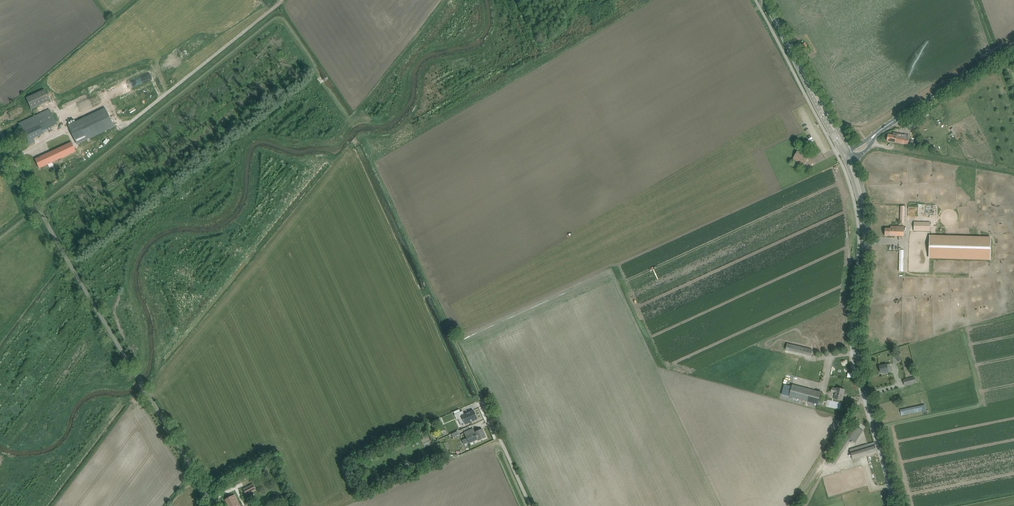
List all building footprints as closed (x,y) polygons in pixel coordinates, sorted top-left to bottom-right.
[(805,53),(809,50),(805,43),(801,45),(805,53)] [(24,97),(29,109),(47,101),(42,89),(24,97)] [(68,125),(77,145),(114,128),(105,108),(68,125)] [(50,109),(19,124),(28,145),(35,142),(34,138),(44,134),(43,132),(57,125),(50,109)] [(888,134),(887,141),(908,145),(910,136),(902,134),(894,133),(893,135),(888,134)] [(40,168),(76,151),(72,142),(36,159),(40,168)] [(801,146),(797,151),(792,159),(803,166),(812,154),(801,146)] [(930,222),(914,222),(914,230),(930,231),(930,222)] [(885,236),(890,236),(904,236),(904,226),(891,226),(891,229),(885,228),(885,236)] [(991,259),(992,238),(930,236),(929,258),(991,259)] [(801,347),(800,353),(812,356),(813,350),(801,347)] [(892,368),(891,364),(887,365),(887,364),(880,366),(881,373),(885,372),(885,374),(889,373),(892,372),(892,368)] [(915,377),(904,380),(905,385),(916,382),(915,377)] [(821,392),(793,384),(789,396),(818,404),(821,392)] [(832,392),(836,393),(834,399),(842,401),(845,390),(837,388),(837,389),(832,388),(832,392)] [(922,406),(900,409),(901,415),(922,412),(922,406)] [(461,412),(460,412),(459,409),(454,412),(455,414),(454,414),(457,420),(458,419),(462,417),(465,424),(477,419),(474,410),(464,415),(463,415),(461,412)] [(854,424),(846,437),(852,440),(856,443),(861,435),(863,430),(854,424)] [(475,432),(478,439),(478,441),(486,437),(482,429),(475,432)] [(464,445),(469,442),(469,443),(478,439),(475,432),(472,434),(470,430),(464,433),(467,438),(462,440),(464,445)] [(867,444),(862,446),(850,450),(853,459),(877,452),(875,445),(868,447),(867,444)] [(253,484),(245,488),(248,493),(255,489),(253,484)] [(234,495),(225,500),(229,505),(240,505),(234,495)]
